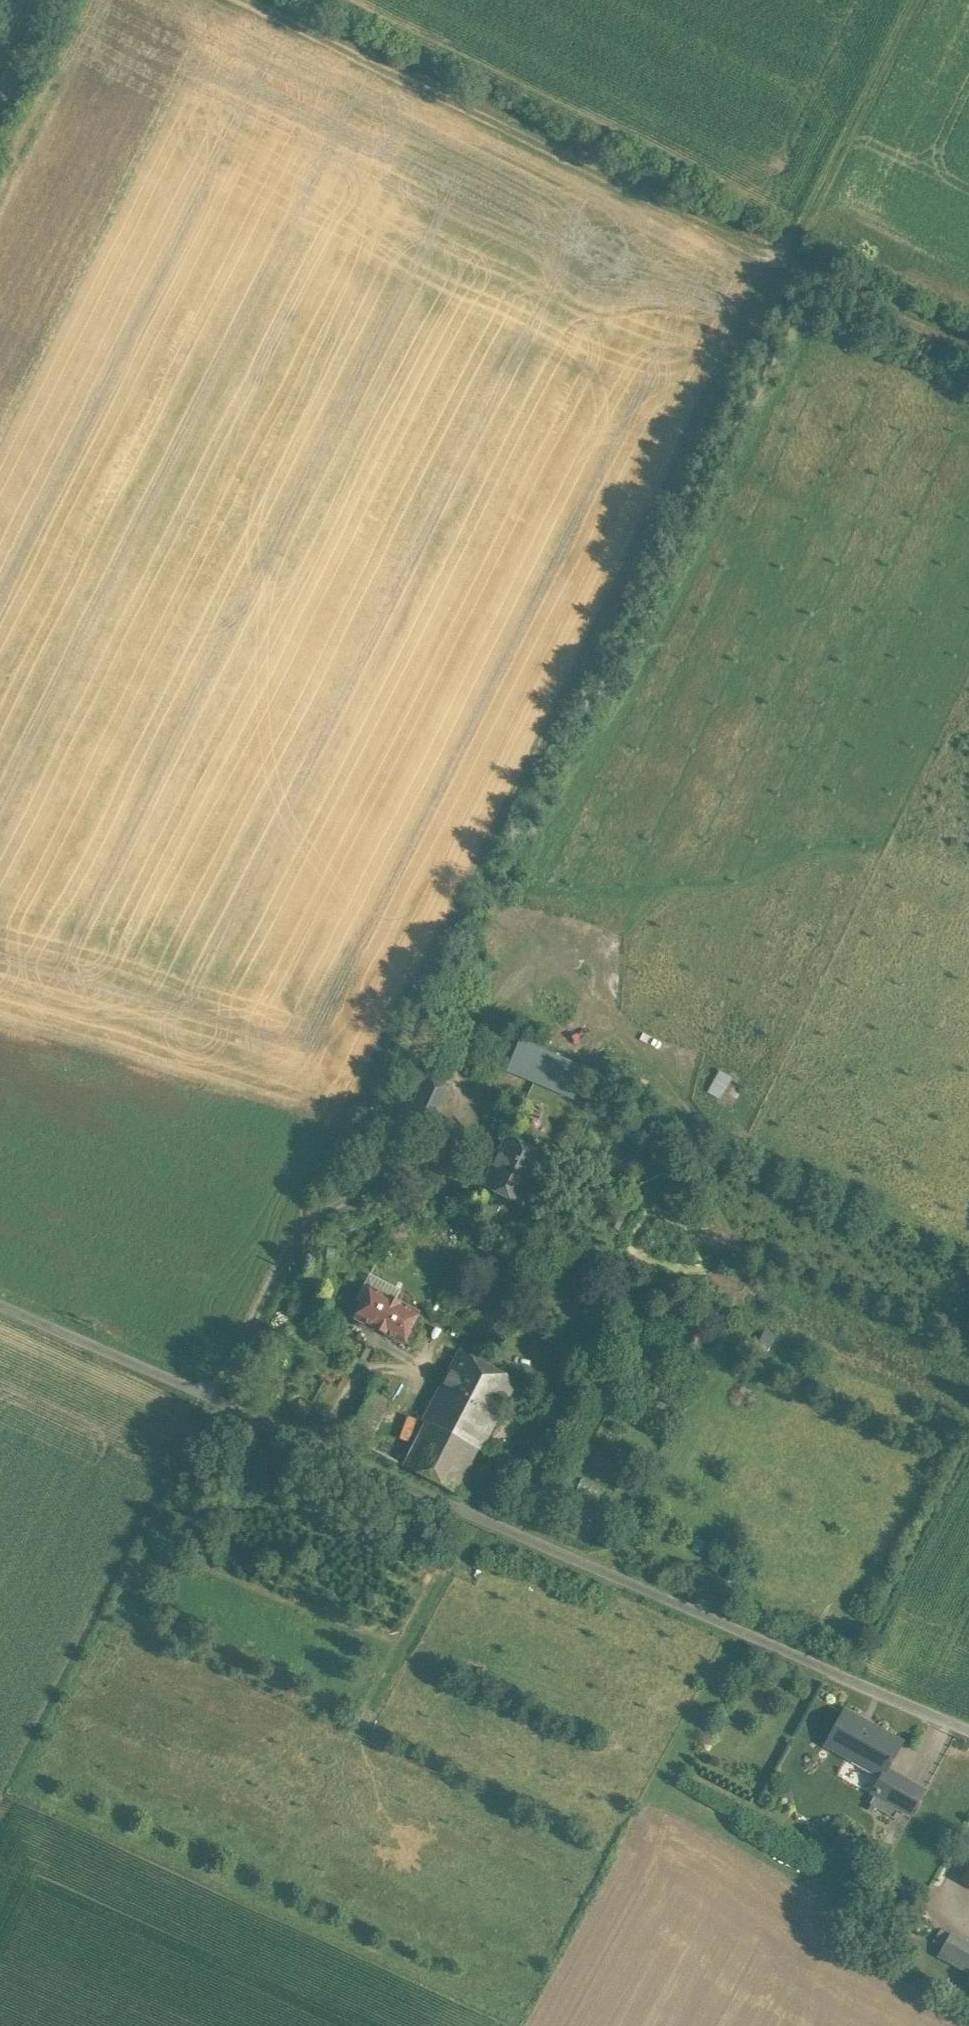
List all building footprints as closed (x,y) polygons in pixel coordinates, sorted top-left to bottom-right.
[(521,1043),(508,1072),(575,1100),(587,1071),(521,1043)] [(720,1069),(708,1090),(723,1099),(735,1077),(720,1069)] [(448,1091),(426,1081),(411,1114),(433,1124),(448,1091)] [(543,1158),(507,1140),(484,1187),(520,1204),(535,1175),(541,1173),(545,1166),(542,1160),(543,1158)] [(416,1314),(371,1290),(356,1318),(402,1342),(412,1347),(418,1335),(408,1330),(416,1314)] [(511,1382),(461,1356),(443,1390),(444,1390),(493,1415),(492,1416),(493,1417),(511,1382)] [(493,1415),(444,1390),(404,1467),(453,1492),(492,1416),(493,1415)] [(898,1743),(845,1713),(827,1745),(880,1774),(898,1743)] [(925,1791),(889,1770),(870,1803),(895,1816),(900,1807),(912,1814),(925,1791)] [(950,1934),(939,1955),(968,1972),(968,1945),(950,1934)]
